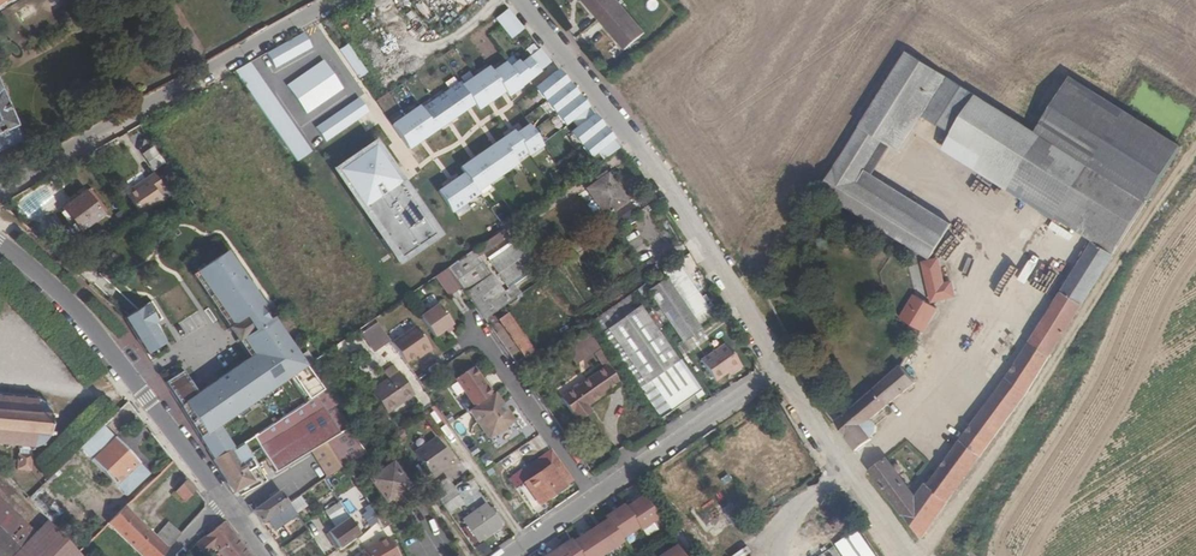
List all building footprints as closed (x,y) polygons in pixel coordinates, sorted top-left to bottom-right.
[(624,51),(645,33),(617,0),(580,0),(624,51)] [(454,19),(462,11),(457,5),(448,12),(454,19)] [(509,9),(497,19),(512,39),(525,30),(509,9)] [(305,32),(268,54),(276,68),(313,47),(305,32)] [(348,43),(340,49),(359,77),(368,71),(348,43)] [(520,61),(511,68),(526,86),(543,72),(542,71),(552,63),(541,49),(522,63),(520,61)] [(908,52),(859,128),(893,147),(900,152),(924,118),(949,78),(908,52)] [(325,60),(287,85),(307,114),(344,89),(325,60)] [(251,62),(236,71),(298,163),(312,153),(251,62)] [(507,63),(494,72),(508,93),(511,97),(526,86),(511,68),(507,63)] [(491,67),(464,85),(477,106),(481,111),(508,93),(494,72),(491,67)] [(557,70),(533,88),(544,102),(567,83),(557,70)] [(1068,77),(1033,134),(1146,204),(1179,147),(1068,77)] [(975,94),(949,78),(924,118),(947,135),(975,94)] [(462,82),(422,109),(438,132),(477,106),(464,85),(462,82)] [(567,83),(544,102),(553,115),(577,95),(567,83)] [(22,143),(0,88),(0,152),(22,143)] [(1033,134),(975,94),(947,135),(940,150),(1091,244),(1112,257),(1146,204),(1033,134)] [(577,95),(553,115),(563,128),(588,108),(577,95)] [(359,97),(316,128),(327,143),(370,112),(359,97)] [(420,107),(393,125),(410,151),(438,132),(422,109),(420,107)] [(592,115),(569,133),(579,147),(603,128),(592,115)] [(527,124),(513,134),(527,154),(529,157),(544,147),(527,124)] [(613,141),(603,128),(579,147),(589,159),(613,141)] [(819,192),(931,261),(953,225),(874,175),(893,147),(859,128),(819,192)] [(458,168),(462,173),(476,193),(516,165),(514,163),(527,154),(513,134),(512,132),(458,168)] [(378,141),(333,171),(400,269),(445,239),(378,141)] [(168,164),(156,147),(145,154),(157,172),(168,164)] [(153,181),(161,192),(168,187),(158,172),(151,177),(153,181)] [(640,183),(643,181),(645,180),(639,172),(638,173),(635,175),(640,183)] [(462,173),(435,192),(451,214),(477,195),(476,193),(462,173)] [(598,184),(609,177),(606,174),(596,181),(598,184)] [(136,187),(138,191),(153,181),(151,177),(136,187)] [(627,204),(609,177),(598,184),(588,191),(594,201),(606,219),(627,204)] [(166,199),(161,192),(153,181),(138,191),(132,196),(144,214),(166,199)] [(86,192),(61,211),(76,231),(102,213),(86,192)] [(599,224),(606,219),(594,201),(587,206),(599,224)] [(657,201),(649,207),(651,210),(660,205),(657,201)] [(76,231),(61,211),(55,215),(63,225),(65,224),(73,234),(76,231)] [(621,212),(611,219),(616,227),(626,220),(621,212)] [(503,230),(451,266),(478,306),(485,317),(502,306),(522,292),(516,283),(510,288),(507,290),(508,291),(505,293),(479,255),(507,236),(503,230)] [(491,261),(522,240),(519,236),(488,257),(491,261)] [(507,284),(538,263),(522,240),(491,261),(507,284)] [(1106,267),(1112,257),(1091,244),(1085,253),(1106,267)] [(228,250),(197,271),(235,325),(228,330),(238,342),(243,339),(254,355),(200,393),(184,371),(166,382),(182,408),(187,405),(207,435),(202,438),(215,460),(232,448),(218,425),(291,373),(309,399),(323,389),(315,377),(274,317),(254,331),(244,317),(265,304),(228,250)] [(880,461),(869,469),(921,539),(1028,396),(1024,393),(1106,267),(1085,253),(916,511),(880,461)] [(931,261),(922,264),(930,291),(938,288),(941,301),(959,297),(955,284),(946,287),(938,259),(931,261)] [(510,288),(516,283),(540,267),(538,263),(507,284),(510,288)] [(708,308),(677,263),(663,272),(667,278),(694,318),(708,308)] [(663,272),(645,285),(649,291),(667,278),(663,272)] [(694,318),(667,278),(649,291),(670,322),(684,344),(704,331),(694,318)] [(938,288),(930,291),(933,304),(941,301),(938,288)] [(639,289),(593,321),(658,416),(692,394),(697,401),(703,396),(643,306),(648,303),(643,295),(639,289)] [(643,295),(648,303),(664,326),(670,322),(649,291),(643,295)] [(936,309),(914,296),(902,320),(923,333),(936,309)] [(151,301),(125,317),(149,356),(166,345),(157,330),(160,328),(157,322),(162,319),(151,301)] [(440,302),(422,315),(436,336),(455,323),(440,302)] [(491,325),(508,313),(502,306),(485,317),(491,325)] [(710,307),(708,308),(694,318),(704,331),(720,320),(710,307)] [(506,347),(523,335),(508,313),(491,325),(506,347)] [(392,340),(380,322),(364,333),(376,351),(392,340)] [(418,325),(394,342),(408,362),(432,345),(418,325)] [(576,365),(601,348),(590,331),(565,348),(576,365)] [(506,347),(516,362),(533,350),(523,335),(506,347)] [(727,368),(729,371),(740,363),(724,340),(700,357),(714,377),(727,368)] [(612,361),(603,348),(596,353),(605,365),(612,361)] [(301,355),(308,365),(314,361),(308,351),(301,355)] [(579,422),(594,411),(591,407),(610,394),(608,392),(622,382),(610,364),(562,397),(579,422)] [(902,365),(836,423),(857,453),(872,441),(865,432),(891,411),(887,406),(915,383),(902,365)] [(458,378),(476,406),(495,393),(476,366),(458,378)] [(323,389),(332,402),(339,397),(331,386),(333,385),(323,371),(315,377),(323,389)] [(414,394),(399,373),(372,392),(388,413),(414,394)] [(324,437),(347,423),(332,402),(323,389),(309,399),(255,434),(276,469),(311,446),(312,446),(324,437)] [(476,406),(471,409),(490,438),(498,433),(501,434),(508,429),(508,426),(516,420),(509,409),(507,410),(504,405),(505,404),(497,392),(495,393),(476,406)] [(20,447),(18,466),(22,466),(22,471),(26,471),(26,467),(31,467),(33,448),(52,436),(54,419),(38,402),(0,399),(0,445),(20,447)] [(348,463),(349,464),(367,452),(347,423),(324,437),(342,466),(348,463)] [(104,425),(81,447),(126,494),(149,474),(104,425)] [(431,472),(452,457),(437,436),(416,451),(431,472)] [(329,474),(342,466),(324,437),(312,446),(329,474)] [(260,464),(245,441),(242,443),(251,457),(256,466),(260,464)] [(251,457),(242,443),(235,448),(232,448),(215,460),(235,492),(238,490),(243,487),(247,485),(254,481),(248,472),(242,463),(251,457)] [(551,451),(573,483),(575,481),(553,449),(552,450),(551,451)] [(542,504),(573,483),(551,451),(538,460),(530,466),(515,477),(533,502),(538,499),(542,504)] [(248,472),(256,466),(251,457),(242,463),(248,472)] [(387,503),(410,487),(394,464),(371,480),(387,503)] [(439,496),(454,486),(448,476),(433,487),(439,496)] [(186,501),(198,491),(188,479),(176,491),(186,501)] [(438,497),(450,513),(459,506),(453,497),(459,492),(454,486),(439,496),(438,497)] [(279,491),(253,510),(263,523),(273,516),(289,504),(279,491)] [(299,510),(316,500),(310,491),(294,502),(299,510)] [(627,506),(640,527),(642,530),(660,518),(644,495),(627,506)] [(34,496),(30,500),(52,522),(63,511),(52,501),(46,507),(34,496)] [(341,548),(359,535),(361,534),(339,497),(326,505),(331,513),(324,516),(330,525),(328,527),(341,548)] [(685,555),(691,555),(745,521),(730,498),(672,536),(678,545),(685,555)] [(20,549),(36,533),(0,499),(0,530),(20,549)] [(294,502),(293,501),(289,504),(273,516),(274,518),(278,524),(299,510),(294,502)] [(144,555),(161,555),(183,533),(169,519),(156,533),(134,509),(135,508),(129,502),(128,503),(127,503),(124,506),(117,513),(108,522),(144,555)] [(503,524),(488,503),(463,519),(479,541),(503,524)] [(607,515),(609,518),(623,539),(640,527),(627,506),(620,511),(618,508),(607,515)] [(373,527),(381,521),(377,513),(369,518),(373,527)] [(273,516),(263,523),(265,525),(274,518),(273,516)] [(386,528),(393,524),(390,518),(382,522),(386,528)] [(609,518),(591,529),(607,553),(625,541),(623,539),(609,518)] [(80,550),(70,540),(63,533),(50,520),(36,533),(20,549),(13,555),(86,555),(80,550)] [(196,545),(206,555),(208,555),(218,548),(221,552),(237,538),(225,521),(196,545)] [(270,531),(276,539),(282,535),(276,527),(270,531)] [(584,555),(602,555),(607,553),(591,529),(573,540),(584,555)] [(20,549),(0,530),(0,555),(13,555),(20,549)] [(276,539),(283,549),(289,544),(282,535),(276,539)] [(401,555),(388,535),(365,551),(366,553),(368,555),(401,555)] [(862,546),(856,537),(841,548),(847,555),(848,555),(862,546)] [(221,552),(224,555),(237,555),(246,549),(237,538),(221,552)] [(563,555),(584,555),(573,540),(572,538),(561,545),(566,554),(563,555)] [(661,555),(685,555),(678,545),(661,555)]
